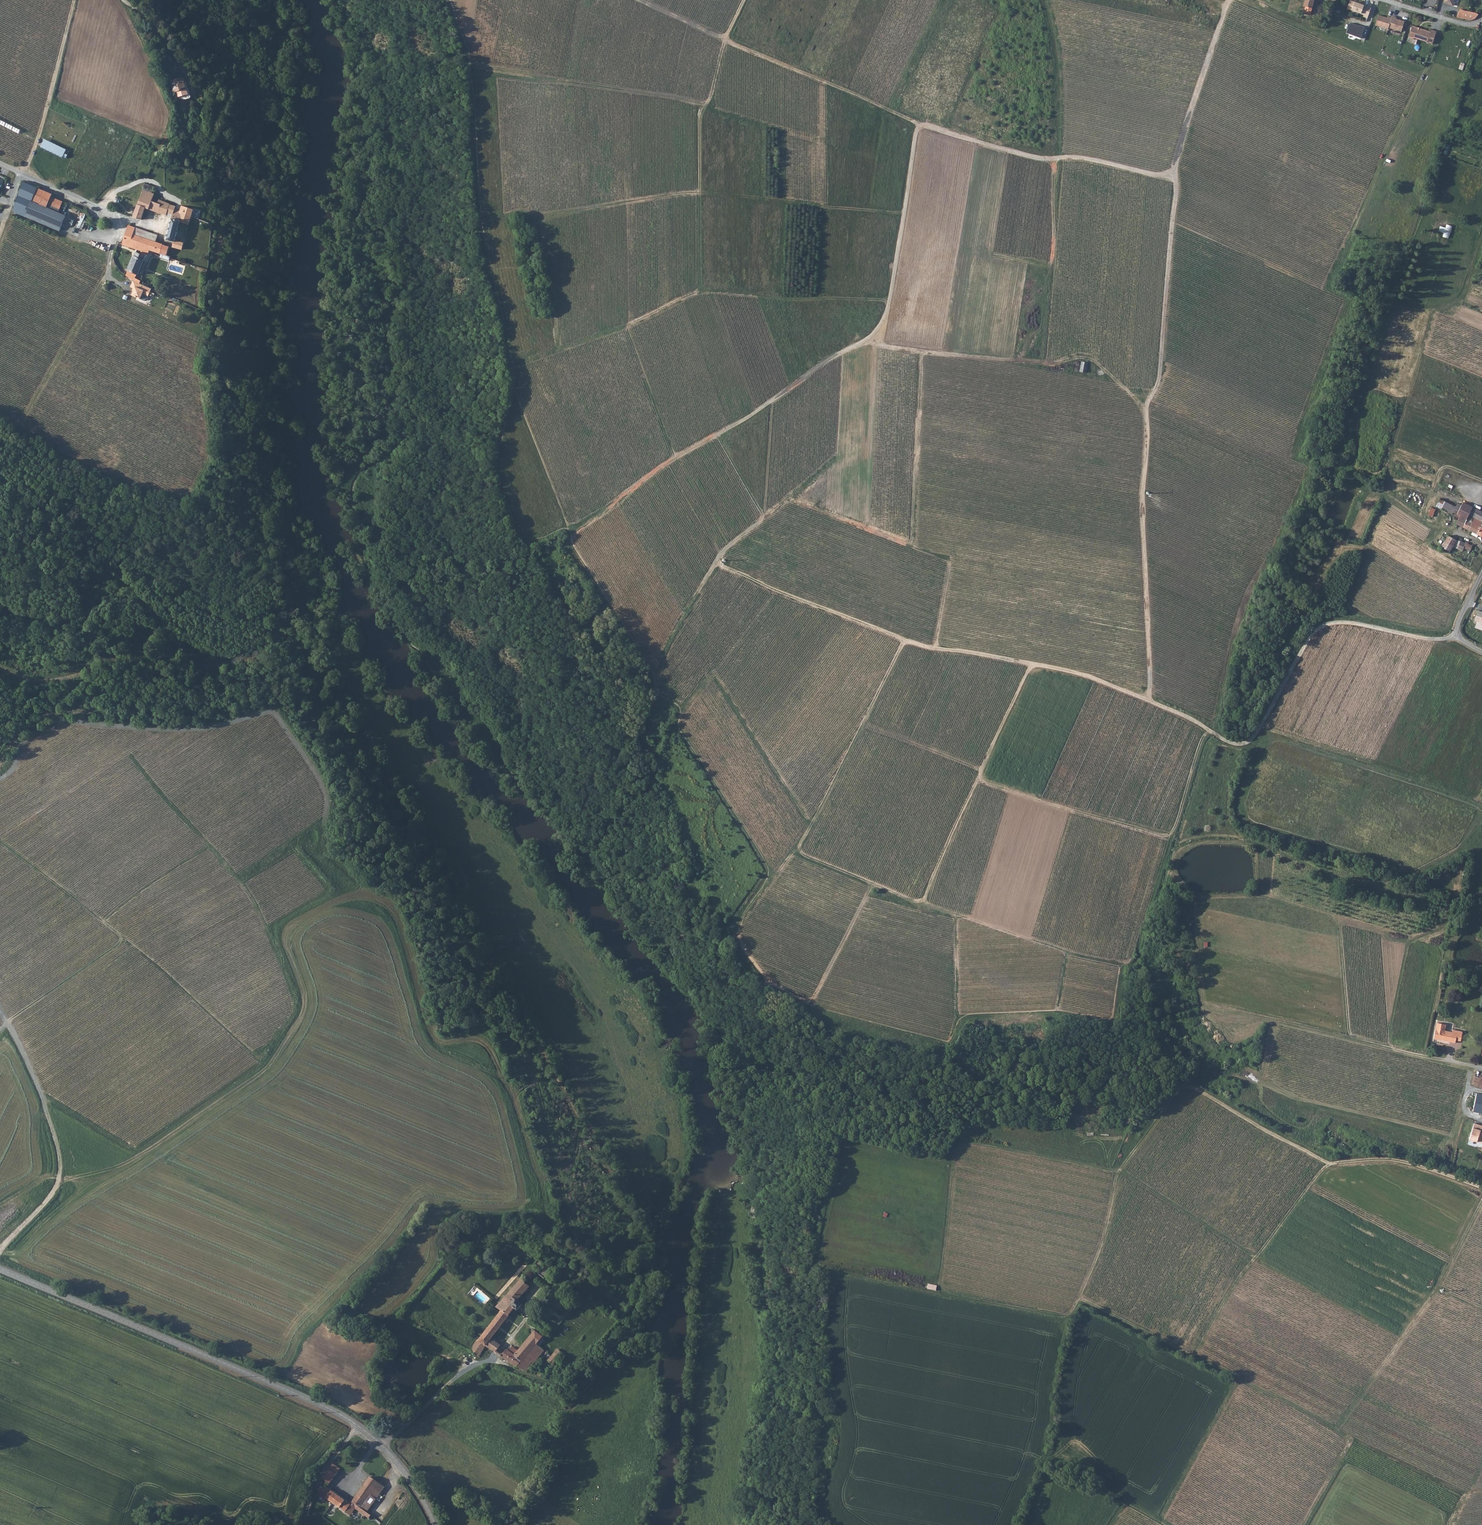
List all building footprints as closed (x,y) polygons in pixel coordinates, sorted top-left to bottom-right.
[(1313,1),(1313,0),(1305,0),(1303,6),(1306,7),(1304,13),(1311,14),(1314,1),(1313,1)] [(1371,8),(1351,1),(1347,10),(1364,16),(1363,18),(1367,19),(1371,8)] [(1475,19),(1478,15),(1475,14),(1468,12),(1460,10),(1457,18),(1470,21),(1475,19)] [(1392,18),(1389,17),(1388,19),(1381,16),(1377,25),(1389,29),(1389,28),(1402,32),(1405,22),(1397,19),(1397,17),(1393,16),(1393,18),(1392,18)] [(1362,38),(1365,28),(1360,27),(1360,28),(1351,24),(1348,33),(1362,38)] [(1413,38),(1414,38),(1415,37),(1432,43),(1436,31),(1431,29),(1431,31),(1413,26),(1409,36),(1410,37),(1413,38)] [(186,77),(174,80),(177,92),(189,89),(186,77)] [(0,119),(0,124),(19,134),(21,130),(0,119)] [(46,138),(43,145),(66,155),(69,148),(46,138)] [(13,211),(59,231),(66,216),(58,212),(63,202),(51,197),(52,193),(25,182),(13,211)] [(134,217),(134,218),(141,221),(146,209),(167,216),(167,214),(173,215),(167,241),(174,244),(173,247),(182,250),(185,241),(177,234),(180,223),(189,226),(191,218),(179,213),(178,212),(174,210),(175,207),(169,206),(169,205),(159,200),(157,204),(152,202),(154,194),(144,190),(136,211),(134,217)] [(1445,224),(1445,227),(1438,226),(1438,231),(1443,232),(1442,236),(1449,237),(1451,225),(1445,224)] [(124,241),(123,245),(150,255),(151,252),(160,255),(163,245),(156,243),(159,236),(136,228),(133,236),(128,234),(127,234),(125,238),(124,241)] [(160,255),(161,255),(170,259),(171,257),(174,258),(175,252),(173,251),(173,249),(163,245),(160,255)] [(134,282),(136,283),(141,285),(142,283),(136,279),(137,276),(138,275),(147,256),(143,254),(142,256),(137,254),(127,277),(134,282)] [(136,283),(134,282),(131,288),(136,290),(133,297),(141,300),(144,295),(149,297),(152,290),(141,285),(136,283)] [(1481,526),(1481,525),(1481,520),(1481,518),(1481,511),(1472,507),(1469,514),(1467,518),(1461,515),(1458,514),(1458,516),(1459,517),(1456,523),(1463,526),(1472,531),(1471,534),(1476,536),(1477,534),(1481,536),(1481,527),(1481,526)] [(1458,548),(1459,542),(1448,536),(1442,547),(1450,551),(1453,546),(1458,548)] [(1473,545),(1469,544),(1460,541),(1459,542),(1458,548),(1463,550),(1464,547),(1471,550),(1473,545)] [(1431,877),(1427,882),(1432,885),(1436,881),(1431,877)] [(1434,1037),(1455,1042),(1456,1039),(1461,1040),(1463,1030),(1453,1028),(1452,1031),(1446,1029),(1442,1029),(1443,1022),(1437,1021),(1434,1037)] [(1479,1094),(1476,1094),(1472,1112),(1481,1114),(1481,1095),(1479,1094)] [(1475,1120),(1472,1129),(1481,1132),(1481,1122),(1475,1120)] [(1472,1129),(1468,1140),(1481,1145),(1481,1132),(1472,1129)] [(535,1257),(531,1262),(539,1268),(536,1272),(544,1278),(551,1270),(535,1257)] [(528,1286),(519,1278),(502,1300),(512,1308),(516,1311),(521,1304),(516,1300),(528,1286)] [(484,1346),(493,1352),(499,1345),(490,1339),(512,1308),(502,1300),(496,1308),(501,1312),(477,1341),(475,1340),(468,1350),(467,1351),(476,1356),(484,1346)] [(541,1354),(544,1356),(547,1353),(537,1345),(542,1338),(533,1332),(519,1349),(516,1347),(511,1353),(505,1350),(499,1356),(521,1370),(532,1375),(533,1370),(529,1369),(541,1354)] [(566,1356),(558,1349),(552,1357),(548,1361),(553,1365),(556,1361),(560,1356),(564,1359),(566,1356)] [(335,1460),(331,1465),(337,1471),(342,1465),(335,1460)] [(333,1475),(337,1471),(331,1465),(327,1469),(333,1475)] [(327,1469),(322,1475),(329,1480),(333,1475),(327,1469)] [(375,1486),(378,1481),(372,1477),(351,1501),(352,1502),(357,1506),(360,1507),(370,1495),(376,1488),(375,1486)] [(376,1488),(370,1495),(376,1500),(386,1488),(378,1481),(375,1486),(376,1488)] [(328,1492),(330,1489),(325,1485),(324,1486),(321,1483),(317,1488),(333,1501),(336,1498),(328,1492)] [(336,1498),(333,1501),(345,1511),(350,1504),(330,1489),(328,1492),(336,1498)] [(366,1512),(376,1500),(370,1495),(360,1507),(366,1512)] [(356,1508),(350,1504),(345,1511),(350,1515),(356,1508)]
